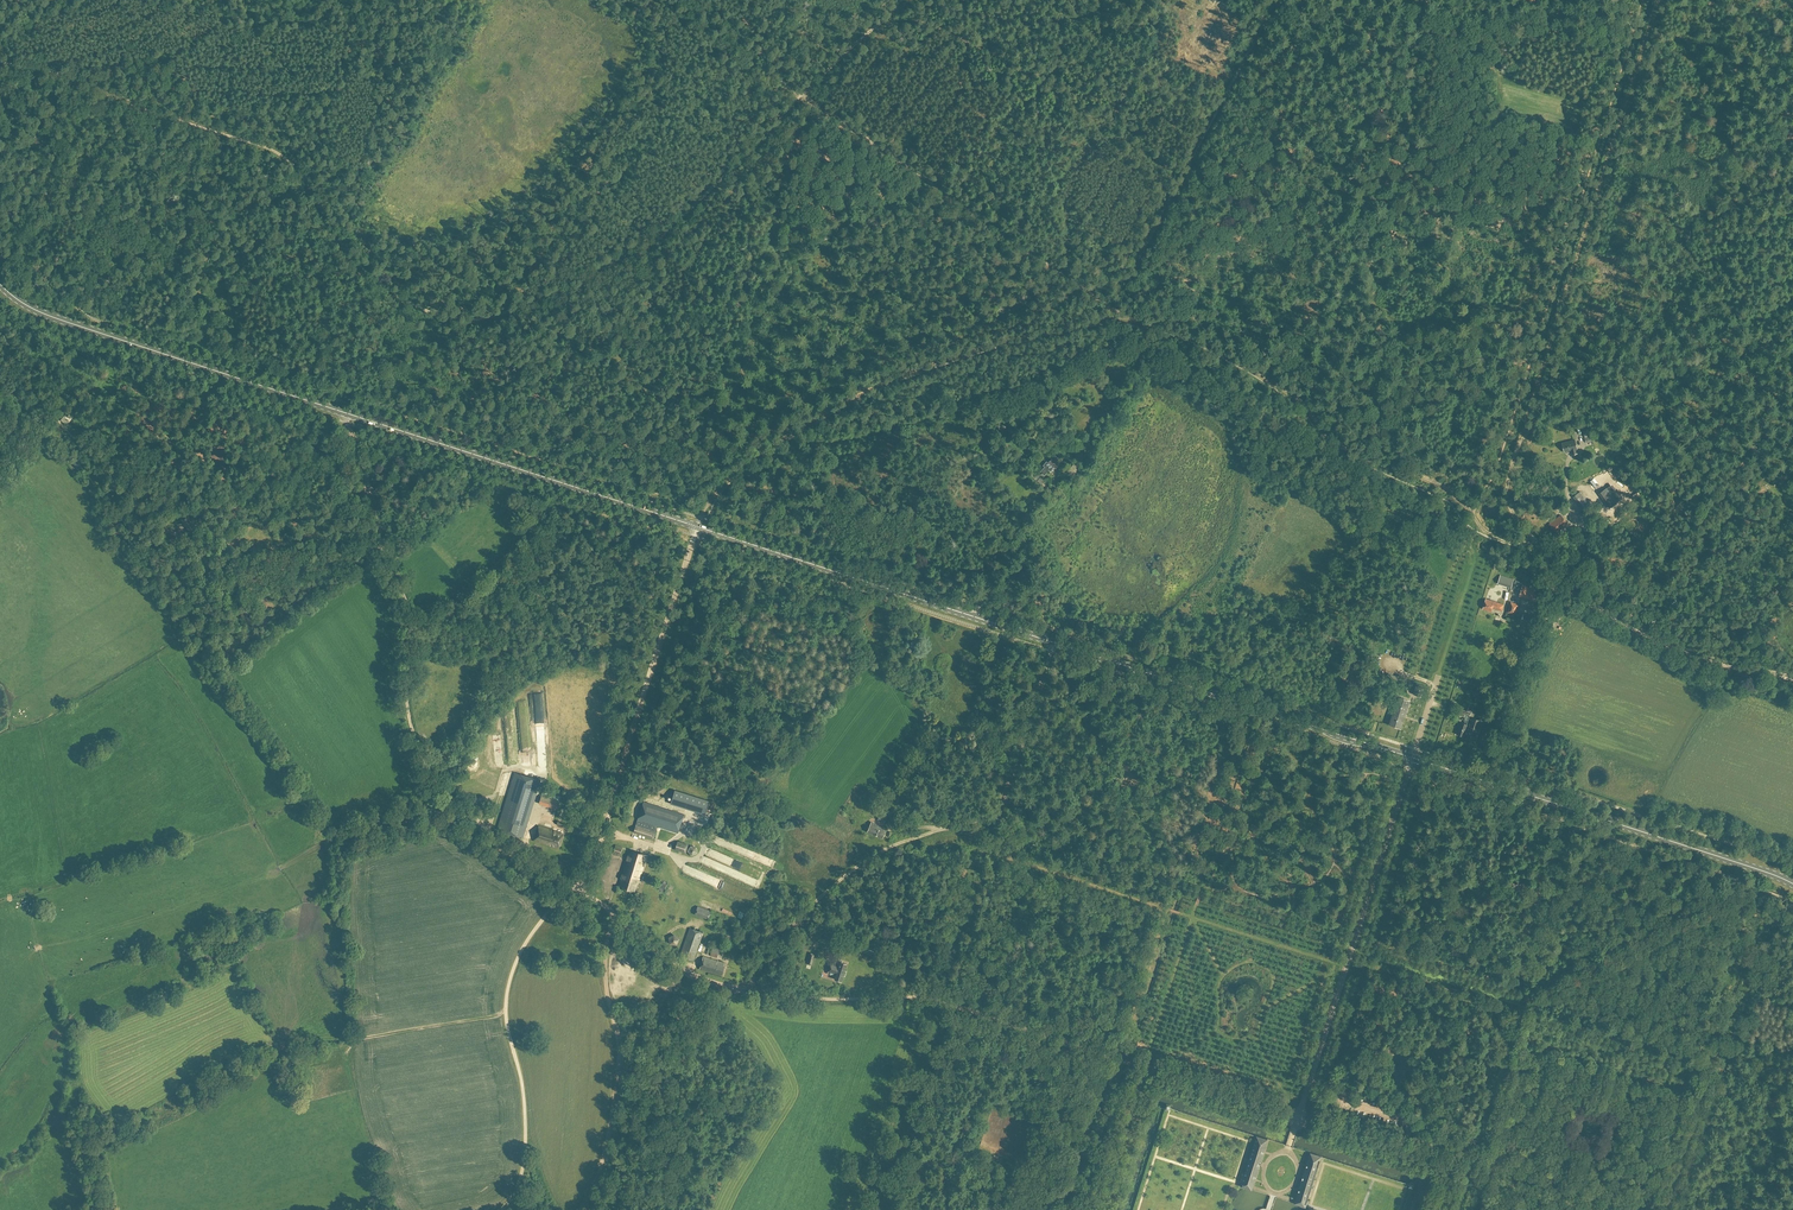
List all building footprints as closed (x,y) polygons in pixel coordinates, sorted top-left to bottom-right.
[(67,425),(74,417),(68,413),(61,420),(67,425)] [(1594,441),(1597,440),(1596,436),(1593,437),(1593,436),(1592,428),(1583,430),(1585,438),(1586,443),(1594,441)] [(1562,443),(1565,452),(1571,451),(1572,455),(1577,454),(1576,449),(1577,449),(1575,440),(1562,443)] [(78,469),(84,465),(77,455),(71,460),(78,469)] [(1040,472),(1044,475),(1048,470),(1050,471),(1053,467),(1055,469),(1059,464),(1056,461),(1058,458),(1055,455),(1048,463),(1047,462),(1044,466),(1045,467),(1040,472)] [(1074,474),(1079,467),(1074,463),(1068,470),(1074,474)] [(1607,488),(1599,494),(1610,509),(1618,503),(1607,488)] [(1587,514),(1588,513),(1594,508),(1580,491),(1573,497),(1587,514)] [(195,527),(194,525),(193,524),(198,520),(194,515),(189,518),(187,515),(181,519),(189,531),(195,527)] [(1557,534),(1568,524),(1561,515),(1549,524),(1557,534)] [(1512,585),(1514,579),(1500,575),(1498,581),(1512,585)] [(1523,585),(1521,591),(1520,595),(1542,602),(1545,592),(1523,585)] [(1486,598),(1483,609),(1491,611),(1492,608),(1502,610),(1504,604),(1486,598)] [(1511,602),(1508,613),(1515,615),(1519,604),(1511,602)] [(1417,683),(1414,694),(1421,696),(1424,686),(1417,683)] [(1399,697),(1391,725),(1401,728),(1409,701),(1399,697)] [(1461,723),(1458,734),(1466,737),(1469,727),(1467,727),(1474,706),(1469,704),(1467,711),(1462,710),(1460,715),(1466,717),(1464,721),(1466,721),(1465,724),(1461,723)] [(1474,706),(1467,727),(1469,727),(1466,737),(1477,740),(1483,721),(1473,718),(1477,707),(1474,706)] [(508,715),(510,744),(517,744),(516,715),(508,715)] [(540,750),(548,750),(547,726),(539,727),(540,750)] [(502,737),(496,737),(497,760),(504,759),(502,737)] [(497,829),(522,837),(538,784),(539,780),(518,774),(513,772),(508,790),(497,829)] [(560,796),(554,795),(549,793),(550,791),(544,789),(539,804),(557,809),(560,800),(559,800),(560,796)] [(686,799),(683,809),(702,813),(704,804),(686,799)] [(653,838),(655,832),(657,827),(678,833),(684,815),(644,802),(634,832),(653,838)] [(887,815),(889,809),(882,806),(880,812),(887,815)] [(872,822),(868,832),(882,838),(886,829),(872,822)] [(563,834),(539,826),(534,841),(558,849),(563,834)] [(678,842),(674,850),(686,854),(689,845),(678,842)] [(616,846),(613,854),(619,856),(622,847),(616,846)] [(690,846),(687,851),(692,856),(697,853),(696,847),(690,846)] [(620,887),(635,892),(637,884),(638,884),(647,855),(630,850),(621,879),(622,879),(620,887)] [(709,859),(744,872),(747,865),(712,852),(709,859)] [(685,874),(693,877),(696,870),(689,867),(685,874)] [(690,929),(680,956),(693,961),(703,933),(690,929)] [(671,939),(675,946),(681,943),(678,936),(671,939)] [(699,969),(722,976),(726,963),(703,956),(699,969)] [(827,974),(835,976),(836,976),(835,979),(841,981),(847,964),(840,962),(841,960),(836,958),(834,963),(831,962),(827,974)] [(1306,1207),(1306,1206),(1322,1156),(1311,1153),(1295,1204),(1306,1207)]
